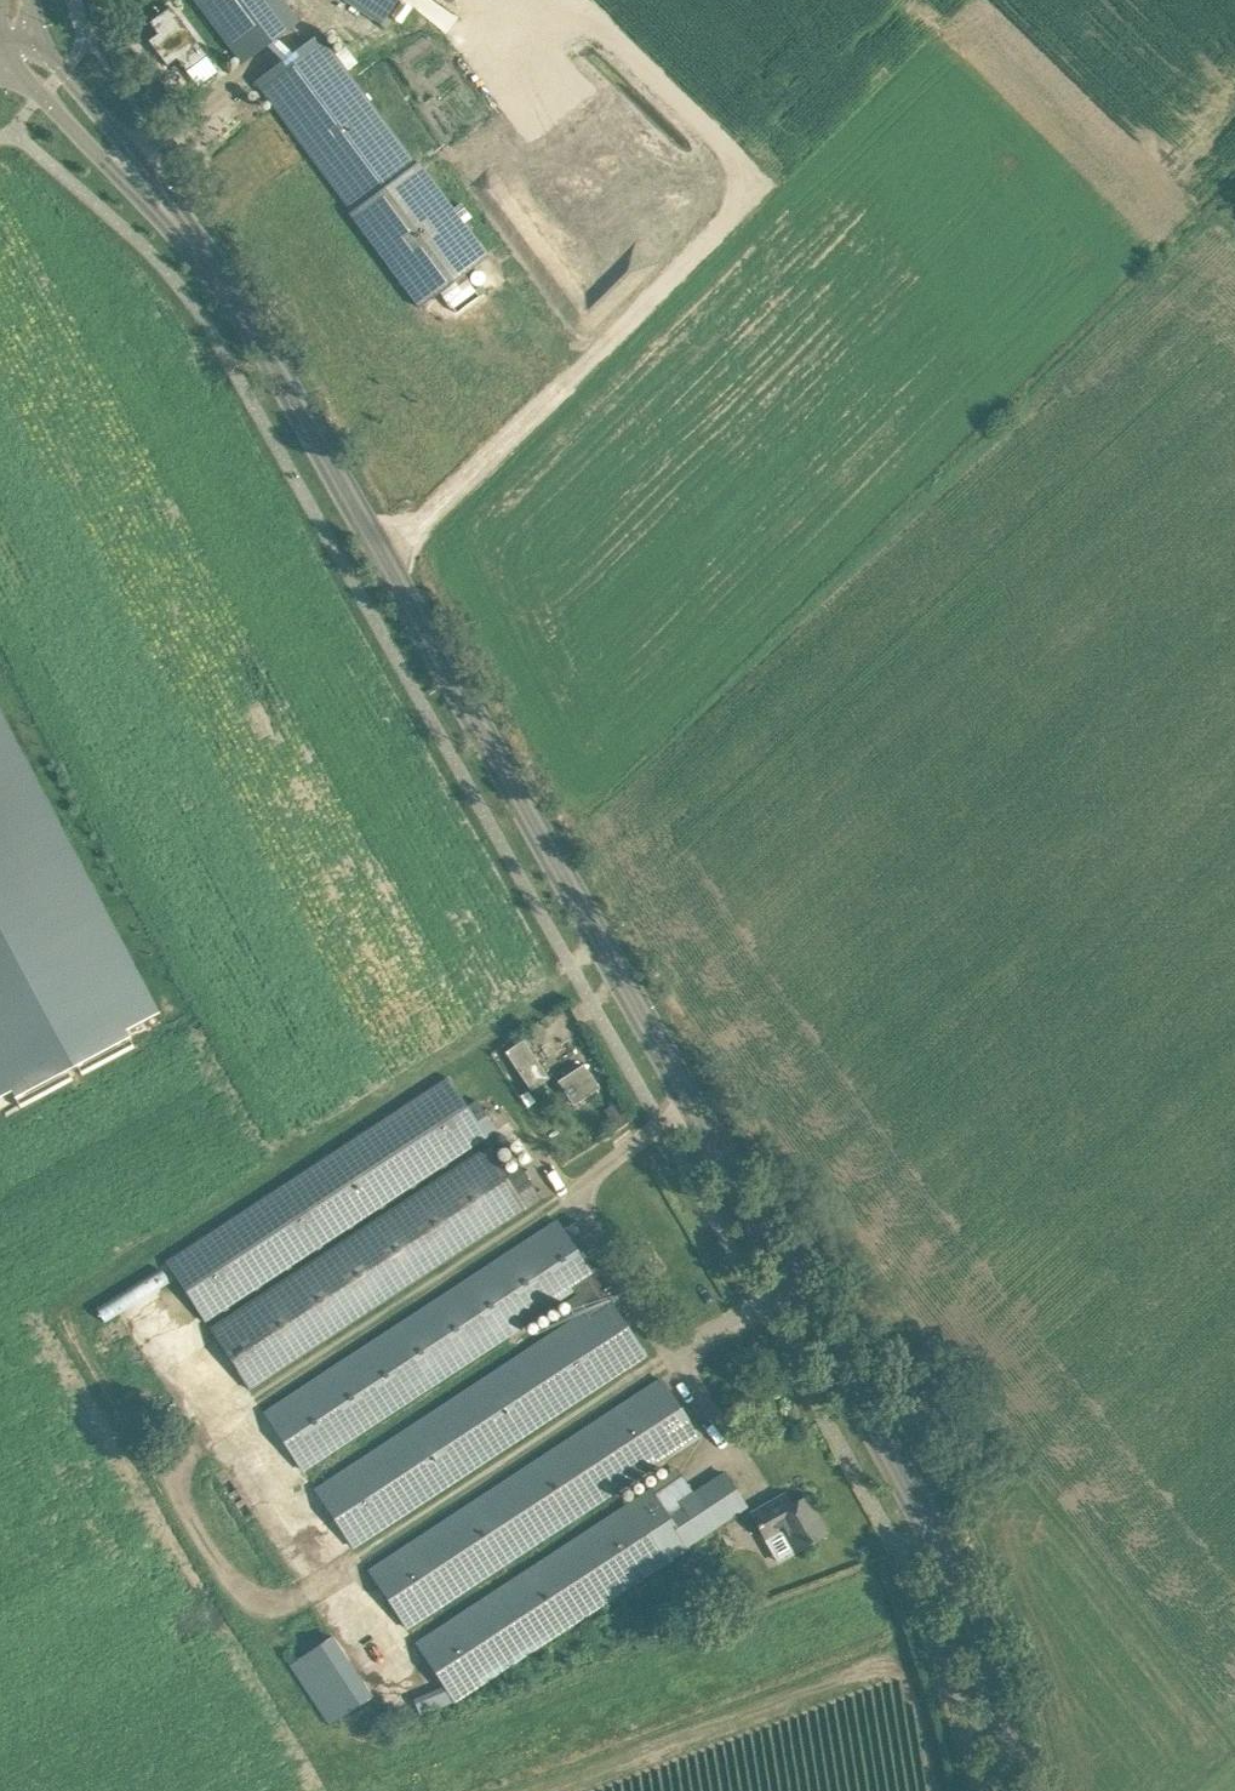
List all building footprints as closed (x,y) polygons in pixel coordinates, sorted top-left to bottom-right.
[(242,64),(299,21),(283,0),(194,0),(242,64)] [(382,25),(400,0),(348,0),(382,25)] [(159,34),(149,40),(168,65),(177,58),(187,71),(207,56),(170,7),(150,22),(159,34)] [(485,259),(416,165),(319,34),(256,81),(353,212),(421,306),(440,292),(456,313),(478,297),(469,284),(477,278),(470,270),(485,259)] [(158,1010),(0,710),(0,1093),(158,1010)] [(507,1052),(531,1089),(548,1078),(523,1041),(507,1052)] [(575,1103),(578,1101),(599,1087),(583,1065),(559,1081),(575,1103)] [(477,1100),(467,1106),(448,1077),(166,1261),(205,1321),(496,1130),(477,1100)] [(211,1328),(250,1388),(541,1196),(522,1168),(509,1177),(488,1147),(211,1328)] [(307,1468),(318,1485),(313,1488),(318,1495),(353,1548),(625,1368),(645,1355),(612,1305),(622,1299),(599,1264),(589,1271),(557,1221),(266,1416),(303,1471),(307,1468)] [(408,1628),(678,1449),(699,1436),(661,1379),(371,1572),(408,1628)] [(455,1699),(726,1519),(746,1506),(724,1473),(666,1511),(651,1490),(418,1644),(455,1699)] [(796,1551),(806,1545),(827,1533),(806,1496),(792,1504),(786,1493),(752,1513),(767,1539),(778,1562),(796,1551)] [(330,1723),(372,1696),(332,1635),(290,1662),(330,1723)] [(421,1714),(451,1703),(445,1687),(415,1697),(421,1714)]
